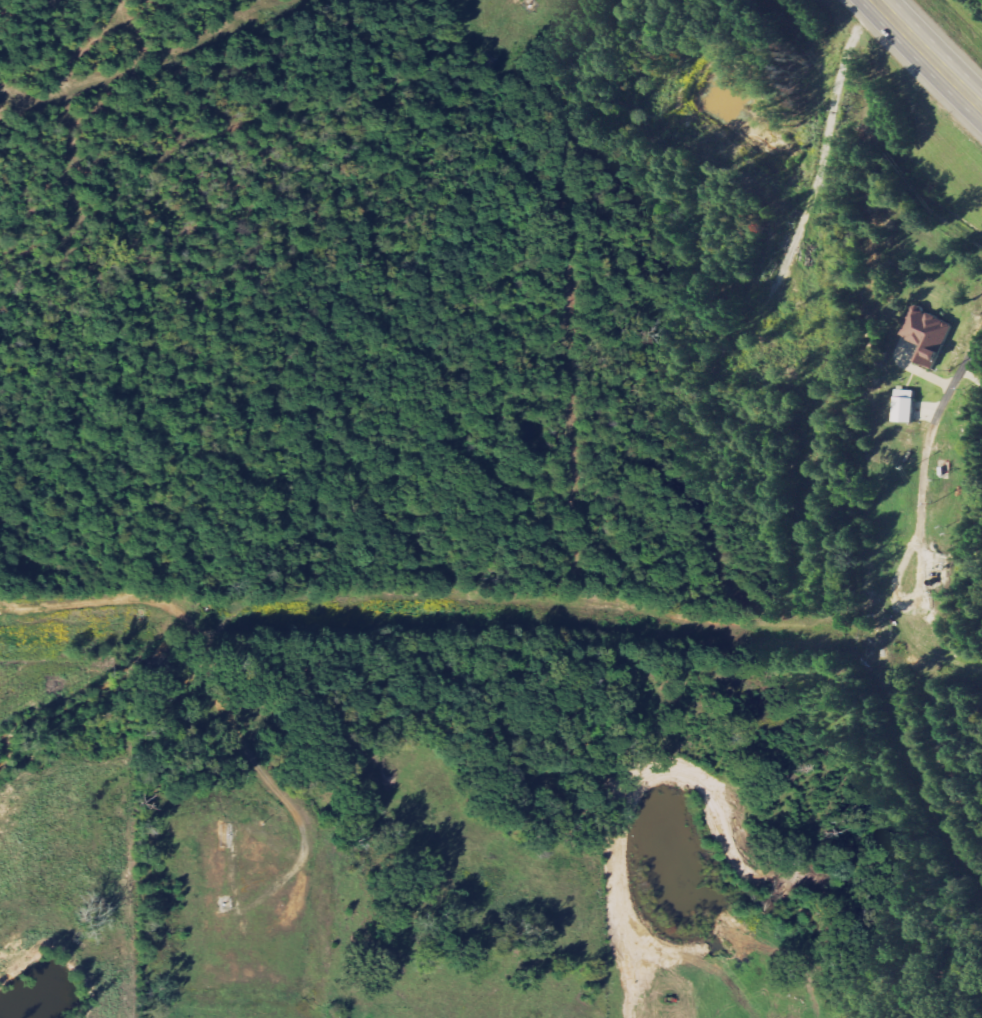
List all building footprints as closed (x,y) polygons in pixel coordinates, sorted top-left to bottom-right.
[(958,322),(918,307),(907,337),(931,346),(924,364),(940,370),(958,322)] [(918,423),(920,391),(901,390),(899,422),(918,423)]
